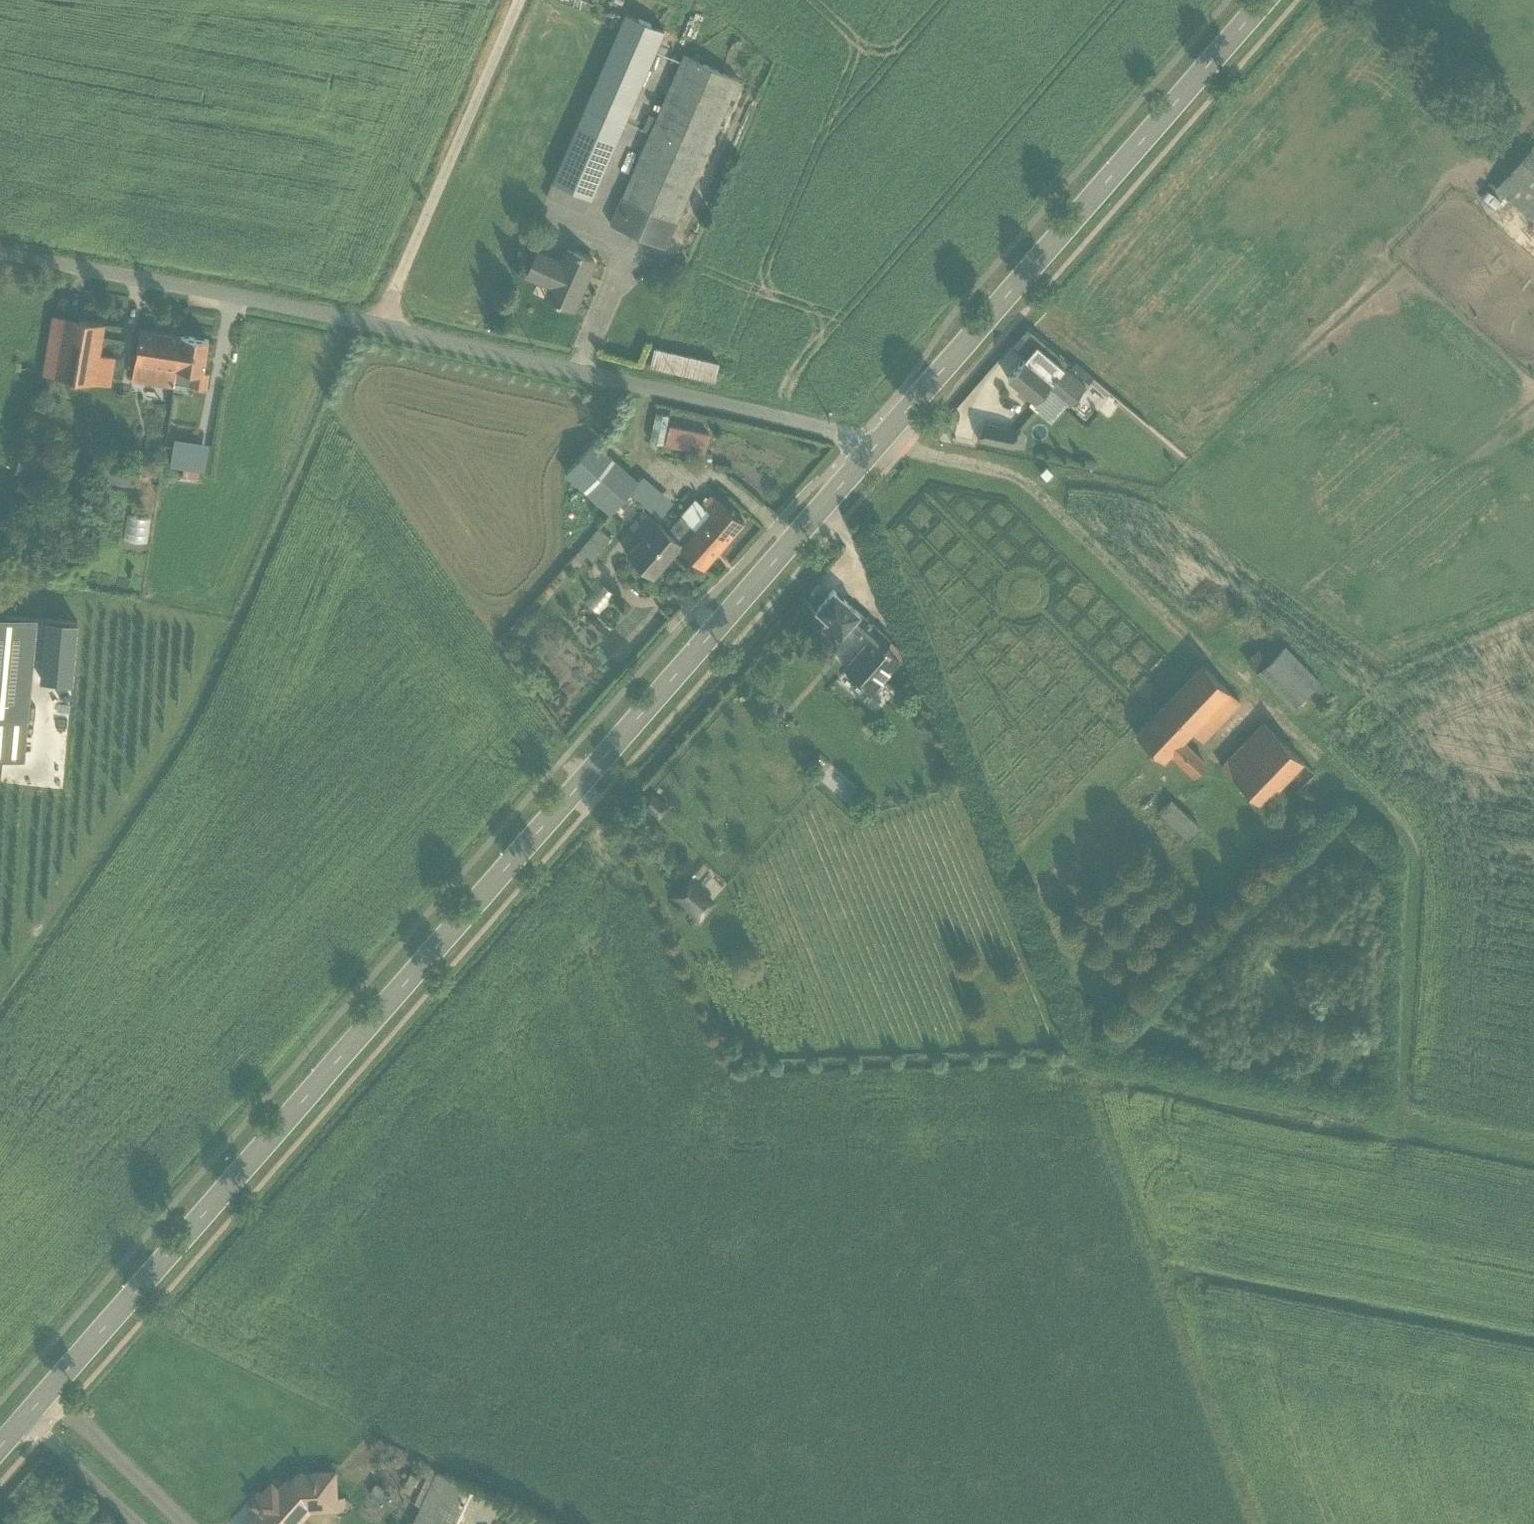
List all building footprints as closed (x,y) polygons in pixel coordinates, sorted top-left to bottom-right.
[(625,2),(544,190),(586,208),(666,19),(625,2)] [(687,51),(614,216),(665,239),(739,74),(687,51)] [(1492,178),(1533,213),(1533,144),(1526,137),(1492,178)] [(540,297),(573,309),(593,256),(561,244),(557,254),(532,245),(521,274),(545,283),(540,297)] [(53,304),(45,365),(99,371),(107,311),(53,304)] [(167,376),(172,330),(135,326),(130,372),(167,376)] [(167,376),(205,380),(210,334),(172,330),(167,376)] [(1065,400),(1082,381),(1035,340),(1006,373),(1032,396),(1044,382),(1065,400)] [(638,363),(703,379),(708,357),(644,341),(638,363)] [(653,399),(649,429),(664,431),(666,415),(718,423),(720,408),(653,399)] [(1005,442),(1008,428),(969,420),(966,433),(1005,442)] [(595,431),(567,465),(598,490),(585,505),(599,517),(629,480),(657,503),(668,490),(595,431)] [(185,443),(182,460),(193,461),(196,445),(185,443)] [(659,519),(634,499),(616,520),(629,531),(615,549),(644,572),(700,503),(683,490),(659,519)] [(702,564),(743,519),(722,499),(680,544),(702,564)] [(581,554),(598,530),(584,520),(567,545),(581,554)] [(599,611),(615,594),(601,581),(585,597),(599,611)] [(841,631),(860,606),(828,582),(809,607),(841,631)] [(35,702),(43,599),(0,596),(0,699),(35,702)] [(1259,640),(1246,650),(1285,702),(1316,679),(1283,636),(1265,649),(1259,640)] [(881,638),(840,675),(866,703),(886,685),(872,670),(893,651),(881,638)] [(1242,696),(1201,659),(1134,733),(1159,756),(1166,748),(1194,773),(1208,757),(1184,736),(1191,728),(1203,739),(1242,696)] [(1266,712),(1222,757),(1262,797),(1271,788),(1285,802),(1321,766),(1266,712)] [(1188,819),(1158,793),(1146,806),(1176,833),(1188,819)] [(662,894),(683,914),(699,896),(678,876),(662,894)] [(414,1500),(420,1504),(435,1469),(431,1464),(414,1500)] [(338,1494),(336,1469),(298,1471),(291,1478),(286,1478),(278,1486),(271,1480),(262,1491),(260,1490),(258,1490),(256,1490),(255,1492),(254,1493),(254,1495),(254,1496),(261,1503),(250,1517),(249,1519),(249,1520),(249,1522),(250,1523),(249,1523),(293,1523),(306,1510),(341,1507),(343,1506),(344,1504),(345,1503),(344,1494),(338,1494)] [(496,1518),(503,1500),(435,1469),(420,1504),(410,1523),(509,1523),(496,1518)] [(530,1512),(525,1523),(555,1523),(530,1512)]
